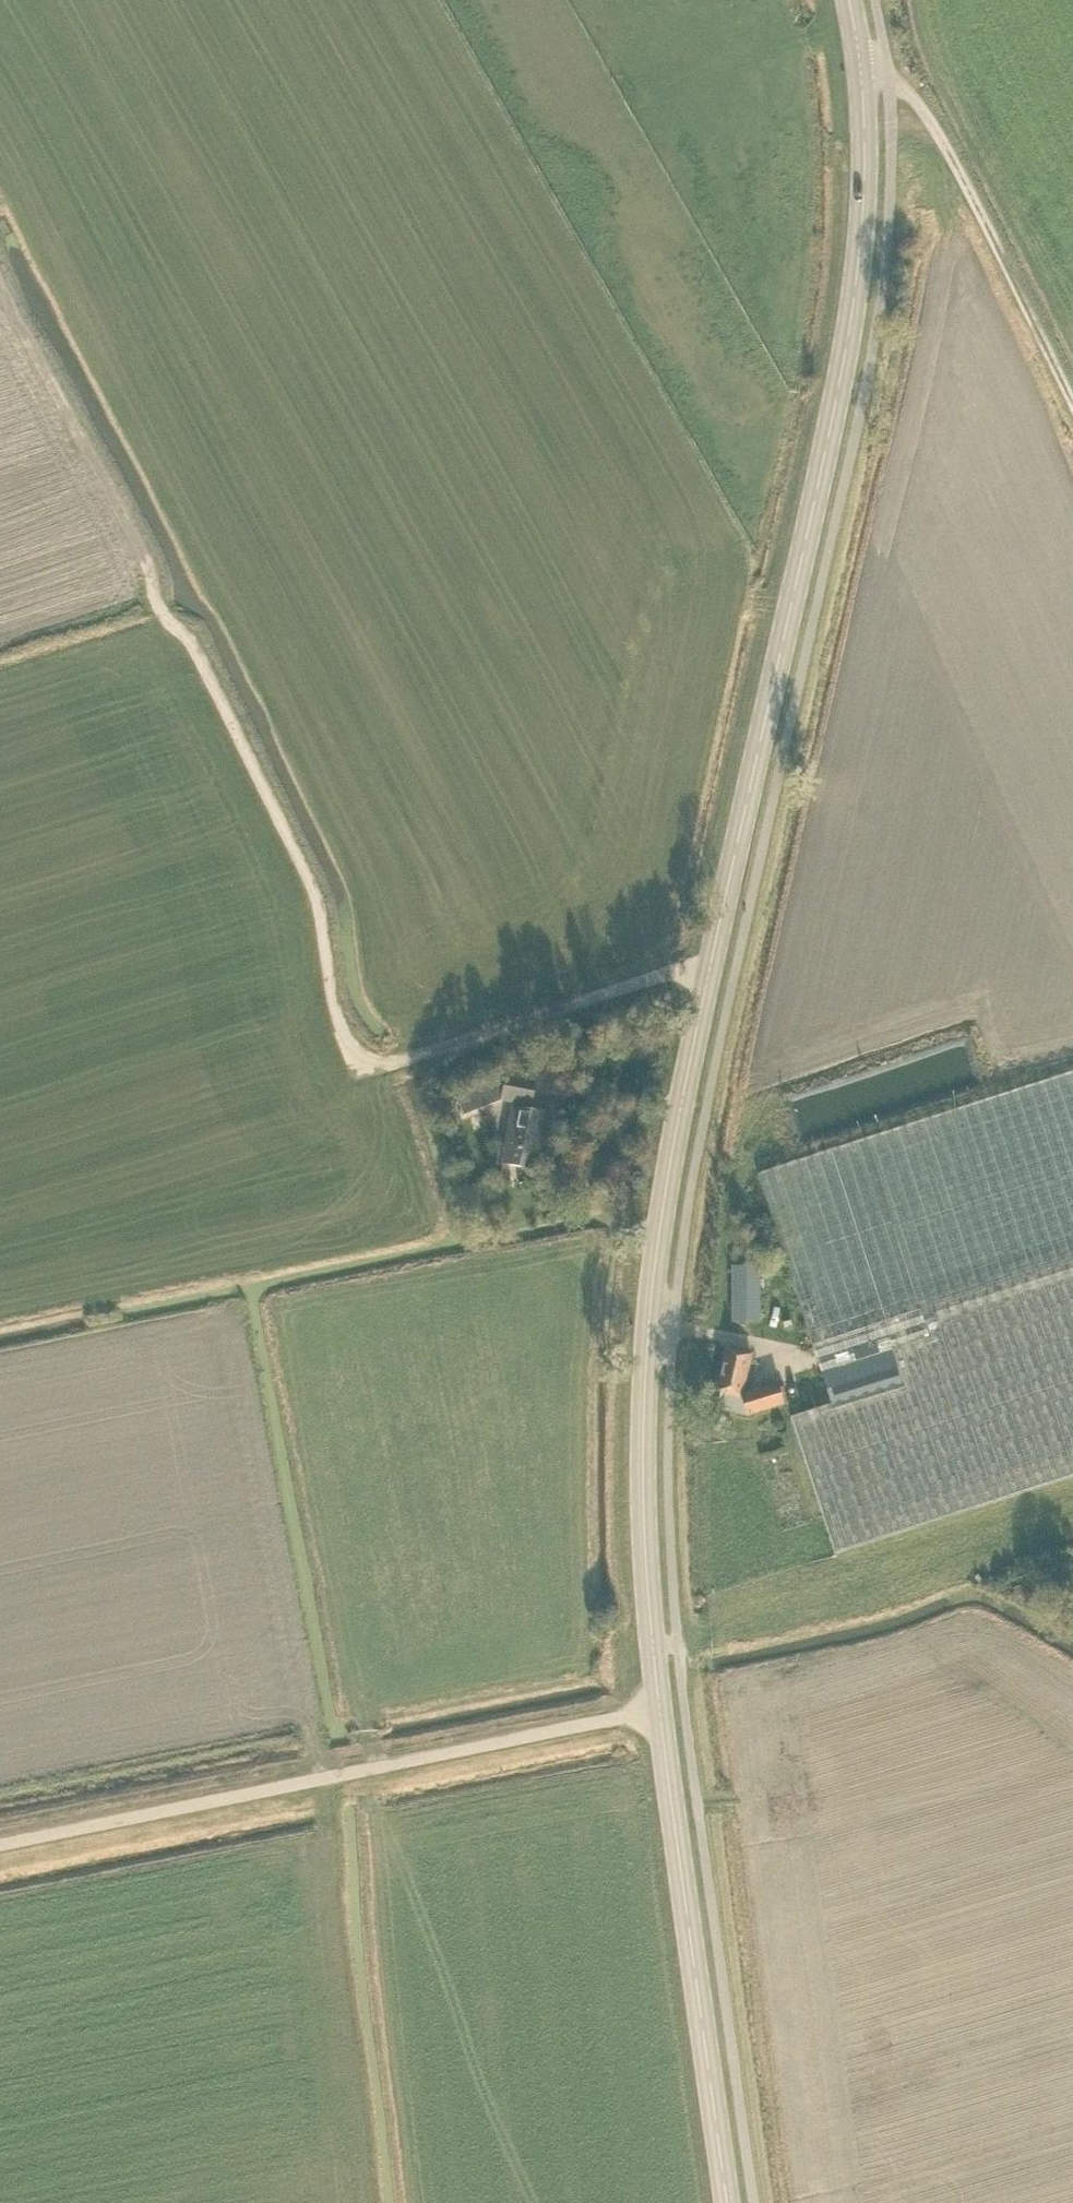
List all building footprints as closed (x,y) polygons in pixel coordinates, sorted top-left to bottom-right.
[(832,1404),(791,1417),(833,1555),(1072,1477),(1072,1071),(758,1174),(832,1404)] [(530,1109),(536,1079),(506,1073),(500,1101),(500,1102),(530,1109)] [(500,1101),(491,1080),(455,1095),(464,1116),(500,1101)] [(547,1114),(514,1107),(503,1163),(535,1170),(547,1114)] [(733,1267),(733,1321),(760,1321),(760,1267),(733,1267)] [(741,1396),(751,1354),(726,1348),(715,1392),(721,1394),(718,1409),(747,1416),(747,1415),(783,1404),(777,1385),(741,1396)]
